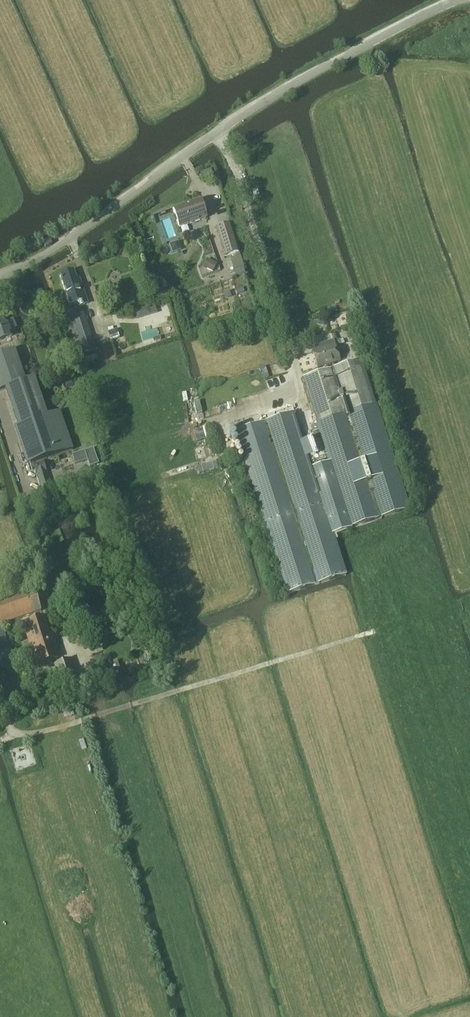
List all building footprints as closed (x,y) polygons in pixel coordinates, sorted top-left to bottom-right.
[(179,227),(207,218),(201,199),(173,209),(179,227)] [(224,257),(239,253),(230,225),(216,229),(224,257)] [(211,261),(206,270),(212,273),(216,264),(211,261)] [(74,271),(60,276),(70,305),(76,303),(83,300),(86,299),(79,278),(77,279),(74,271)] [(84,304),(83,300),(76,303),(77,307),(62,312),(76,353),(95,347),(81,305),(84,304)] [(12,336),(6,320),(0,322),(0,340),(12,336)] [(325,343),(327,348),(313,352),(318,368),(339,361),(333,341),(325,343)] [(47,416),(35,379),(25,382),(15,350),(0,355),(0,391),(5,389),(18,426),(14,427),(27,466),(73,450),(60,412),(47,416)] [(303,378),(303,381),(321,435),(303,441),(294,413),(236,432),(287,594),(346,575),(333,533),(409,509),(362,360),(303,378)] [(90,451),(72,456),(74,465),(85,462),(86,466),(94,464),(90,451)] [(51,488),(43,461),(33,464),(41,491),(51,488)] [(0,602),(0,624),(2,624),(41,611),(35,592),(0,602)] [(54,651),(57,650),(54,641),(52,642),(44,617),(23,623),(36,666),(57,659),(54,651)] [(71,658),(54,664),(63,692),(81,686),(71,658)] [(117,662),(109,665),(114,680),(122,677),(117,662)]
